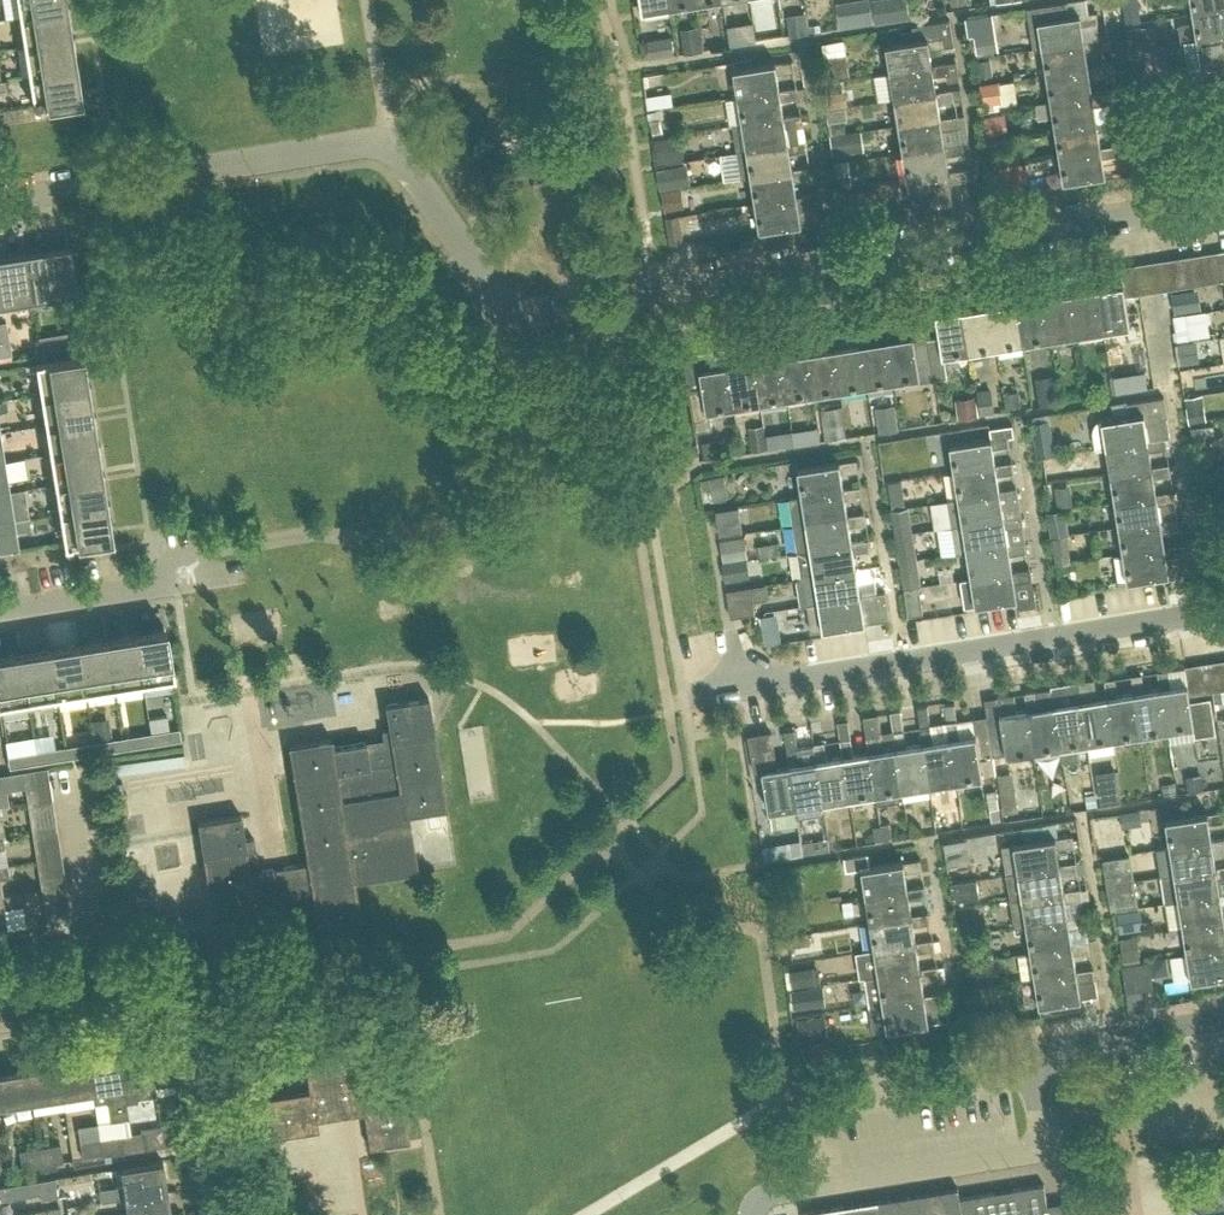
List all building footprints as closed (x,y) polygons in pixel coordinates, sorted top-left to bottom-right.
[(69,7),(69,5),(66,6),(65,0),(17,0),(19,15),(69,7)] [(669,0),(642,0),(644,10),(670,6),(669,0)] [(910,16),(907,0),(873,0),(877,21),(910,16)] [(1043,46),(1086,39),(1083,23),(1099,21),(1097,10),(1089,12),(1087,0),(1064,0),(1027,6),(1034,48),(1043,46)] [(1223,5),(1223,0),(1192,0),(1194,10),(1223,5)] [(1223,32),(1223,5),(1194,10),(1195,18),(1179,21),(1182,39),(1185,39),(1223,32)] [(871,6),(839,11),(841,25),(873,20),(871,6)] [(24,44),(74,36),(74,35),(68,36),(66,27),(69,26),(66,9),(70,9),(69,7),(19,15),(24,44)] [(916,38),(886,43),(890,70),(933,63),(931,47),(955,44),(955,43),(950,18),(913,24),(916,38)] [(1129,44),(1147,42),(1144,24),(1127,26),(1129,44)] [(685,51),(702,49),(699,31),(682,34),(685,51)] [(1185,39),(1191,81),(1223,75),(1223,32),(1185,39)] [(640,40),(643,57),(674,52),(671,35),(640,40)] [(1047,73),(1090,66),(1087,50),(1110,46),(1109,35),(1086,39),(1043,46),(1047,73)] [(28,74),(79,66),(78,64),(75,65),(72,47),(70,48),(68,39),(74,38),(74,36),(24,44),(28,74)] [(739,95),(781,88),(779,72),(794,69),(792,59),(777,62),(777,61),(734,68),(739,95)] [(895,97),(937,90),(935,74),(948,72),(949,79),(960,77),(957,59),(933,63),(890,70),(895,97)] [(1051,99),(1094,92),(1092,76),(1114,73),(1113,62),(1090,66),(1047,73),(1051,99)] [(1029,65),(1032,91),(1044,90),(1041,64),(1029,65)] [(79,66),(28,74),(33,105),(35,105),(78,98),(77,95),(76,86),(78,85),(76,68),(79,68),(79,66)] [(991,82),(978,83),(979,98),(1008,96),(1006,70),(990,71),(991,82)] [(743,121),(786,115),(783,98),(798,96),(796,86),(781,88),(739,95),(743,121)] [(953,88),(937,90),(895,97),(899,123),(942,116),(939,101),(954,98),(954,99),(961,97),(959,88),(953,89),(953,88)] [(1055,125),(1113,116),(1111,100),(1119,99),(1117,89),(1094,92),(1051,99),(1037,101),(1040,116),(1053,114),(1055,125)] [(649,107),(672,104),(671,91),(648,94),(647,95),(648,107),(649,107)] [(738,149),(800,139),(798,123),(802,123),(801,112),(786,115),(743,121),(734,123),(738,149)] [(957,114),(942,116),(899,123),(903,150),(963,140),(962,134),(969,133),(966,113),(957,114)] [(1059,152),(1102,145),(1100,130),(1115,127),(1113,116),(1055,125),(1059,152)] [(751,174),(794,167),(791,152),(807,149),(805,138),(800,139),(738,149),(742,175),(751,174)] [(907,177),(950,170),(947,154),(972,150),(970,139),(963,140),(903,150),(907,177)] [(1102,145),(1059,152),(1064,180),(1107,173),(1104,156),(1119,154),(1118,143),(1102,145)] [(674,148),(656,150),(658,161),(676,159),(674,148)] [(1013,187),(1013,183),(1025,181),(1022,161),(993,165),(997,190),(1013,187)] [(751,174),(756,201),(798,194),(795,178),(811,176),(809,165),(794,167),(751,174)] [(675,166),(659,169),(658,170),(661,187),(662,187),(679,184),(675,166)] [(950,170),(907,177),(912,204),(954,197),(952,181),(967,178),(965,167),(950,170)] [(870,211),(866,188),(843,191),(847,214),(870,211)] [(662,191),(665,208),(666,208),(679,206),(676,189),(663,191),(662,191)] [(756,201),(760,228),(819,219),(816,202),(823,201),(821,191),(798,194),(756,201)] [(671,242),(685,239),(681,212),(667,215),(671,242)] [(31,299),(23,248),(21,248),(22,256),(0,260),(0,304),(31,299)] [(23,248),(31,299),(76,292),(69,248),(65,249),(38,253),(38,249),(25,251),(25,248),(23,248)] [(1223,279),(1223,275),(1220,249),(1206,251),(1211,281),(1223,279)] [(1197,283),(1211,281),(1206,251),(1192,254),(1197,283)] [(1183,286),(1197,283),(1192,254),(1178,256),(1183,286)] [(1168,288),(1183,286),(1178,256),(1163,258),(1168,288)] [(1154,290),(1168,288),(1163,258),(1150,260),(1154,290)] [(1141,292),(1154,290),(1150,260),(1136,263),(1141,292)] [(1127,295),(1141,292),(1136,263),(1121,265),(1124,283),(1127,295)] [(1127,295),(1124,283),(1108,285),(1105,269),(1095,271),(1097,287),(1104,329),(1131,325),(1127,295)] [(1104,329),(1097,287),(1081,290),(1079,274),(1068,275),(1070,291),(1077,333),(1104,329)] [(1077,333),(1070,291),(1054,294),(1052,278),(1042,279),(1044,295),(1051,337),(1077,333)] [(1051,337),(1044,295),(1028,298),(1026,282),(1015,283),(1017,300),(1024,342),(1051,337)] [(1024,342),(1017,300),(1002,302),(999,286),(988,288),(990,304),(997,346),(1024,342)] [(1171,290),(1174,310),(1200,306),(1196,286),(1171,290)] [(997,346),(990,304),(975,306),(972,290),(961,292),(964,308),(971,350),(997,346)] [(971,350),(964,308),(948,310),(946,294),(936,296),(938,311),(937,312),(941,334),(929,336),(935,377),(948,375),(945,354),(971,350)] [(21,346),(19,316),(0,318),(0,347),(21,346)] [(935,377),(929,336),(916,338),(915,332),(898,335),(896,320),(885,321),(888,337),(895,379),(921,375),(921,379),(935,377)] [(895,379),(888,337),(871,339),(869,324),(859,326),(861,341),(868,384),(895,379)] [(868,384),(861,341),(845,344),(843,328),(832,330),(834,345),(841,388),(868,384)] [(841,388),(834,345),(819,348),(816,332),(806,334),(808,349),(815,392),(841,388)] [(54,351),(51,334),(39,336),(42,353),(54,351)] [(815,392),(808,349),(792,352),(790,337),(779,338),(782,354),(788,396),(815,392)] [(788,396),(782,354),(766,356),(763,341),(753,343),(755,358),(762,400),(788,396)] [(762,400),(755,358),(739,361),(736,345),(726,347),(729,362),(735,405),(762,400)] [(735,405),(729,362),(712,365),(710,349),(700,351),(702,366),(701,367),(704,384),(688,387),(695,430),(713,427),(710,409),(735,405)] [(40,393),(90,385),(90,383),(87,384),(84,367),(81,367),(80,358),(86,357),(85,354),(35,362),(40,393)] [(1179,385),(1180,410),(1200,408),(1199,384),(1179,385)] [(45,423),(95,415),(95,413),(89,414),(87,405),(90,405),(87,387),(91,387),(90,385),(40,393),(45,423)] [(967,385),(946,390),(951,410),(972,406),(967,385)] [(1097,446),(1107,445),(1149,438),(1147,422),(1162,419),(1161,416),(1168,415),(1164,395),(1127,401),(1129,413),(1102,417),(1099,419),(1096,423),(1094,428),(1097,446)] [(895,409),(875,413),(878,429),(898,426),(895,409)] [(815,412),(816,429),(837,428),(836,410),(815,412)] [(49,452),(100,444),(100,442),(96,443),(94,426),(91,426),(89,417),(95,416),(95,415),(45,423),(49,452)] [(955,469),(998,463),(995,446),(1011,444),(1009,434),(1015,433),(1013,422),(991,426),(992,435),(951,442),(955,469)] [(1111,471),(1154,465),(1151,448),(1166,445),(1165,436),(1149,438),(1107,445),(1111,471)] [(54,482),(104,474),(104,472),(98,473),(97,464),(100,463),(97,446),(100,446),(100,444),(49,452),(54,482)] [(803,494),(846,487),(843,471),(858,468),(857,458),(841,461),(841,459),(798,466),(803,493),(803,494)] [(959,496),(1002,489),(999,473),(1015,470),(1013,460),(998,463),(955,469),(959,496)] [(1115,498),(1158,491),(1155,476),(1171,473),(1169,462),(1154,465),(1111,471),(1115,498)] [(59,511),(109,503),(109,501),(106,502),(103,485),(100,485),(99,476),(105,475),(104,474),(54,482),(59,511)] [(888,481),(891,501),(891,502),(892,502),(903,500),(900,479),(889,480),(888,481)] [(794,523),(850,514),(847,497),(862,495),(861,484),(846,487),(803,494),(803,493),(790,495),(794,523)] [(953,524),(1006,516),(1004,500),(1019,497),(1017,486),(1002,489),(959,496),(949,497),(953,524)] [(10,501),(9,489),(0,490),(0,502),(10,501)] [(1120,524),(1162,517),(1160,502),(1175,499),(1173,489),(1158,491),(1115,498),(1120,524)] [(1099,517),(1112,515),(1108,490),(1094,493),(1099,517)] [(109,503),(59,511),(64,542),(108,535),(108,532),(107,532),(106,523),(109,522),(106,505),(110,505),(109,503)] [(891,508),(892,512),(894,525),(896,525),(908,523),(905,506),(893,508),(891,508)] [(720,533),(742,530),(739,507),(716,510),(720,533)] [(799,549),(854,540),(851,524),(867,521),(865,511),(850,514),(794,523),(799,549)] [(968,549),(1010,542),(1008,526),(1023,523),(1022,513),(1006,516),(953,524),(957,551),(968,549)] [(1124,551),(1167,544),(1164,528),(1179,526),(1178,515),(1162,517),(1120,524),(1124,551)] [(774,538),(787,537),(786,516),(773,517),(774,538)] [(15,530),(13,518),(0,520),(0,533),(15,530)] [(910,532),(897,534),(896,534),(899,554),(900,554),(913,552),(910,532)] [(745,536),(721,540),(724,559),(748,555),(745,536)] [(803,576),(816,574),(858,567),(856,550),(871,548),(869,538),(854,540),(799,549),(803,576)] [(972,575),(1015,568),(1012,553),(1027,550),(1026,539),(1010,542),(968,549),(972,575)] [(789,542),(778,544),(782,566),(794,564),(789,542)] [(1167,544),(1124,551),(1114,552),(1119,580),(1170,571),(1171,571),(1168,555),(1184,553),(1182,542),(1167,544)] [(901,559),(900,560),(902,573),(903,573),(916,571),(914,557),(901,559)] [(743,576),(740,559),(723,562),(726,579),(726,578),(743,576)] [(820,600),(863,593),(860,577),(875,575),(873,564),(858,567),(816,574),(820,600)] [(1015,568),(972,575),(962,577),(966,604),(1019,596),(1016,579),(1032,577),(1030,566),(1015,568)] [(910,613),(924,611),(920,584),(905,586),(910,613)] [(732,616),(758,611),(754,585),(728,589),(732,616)] [(820,600),(809,601),(813,629),(825,627),(864,621),(867,620),(880,618),(879,612),(890,610),(886,589),(878,590),(863,593),(820,600)] [(779,626),(764,628),(766,640),(781,638),(779,626)] [(133,629),(142,685),(144,685),(143,678),(168,674),(168,675),(172,674),(164,627),(160,627),(161,628),(148,630),(149,635),(136,637),(135,628),(133,629)] [(140,685),(142,685),(133,629),(131,629),(132,632),(120,634),(121,639),(108,642),(106,633),(105,633),(114,689),(115,689),(114,683),(139,679),(140,685)] [(112,690),(114,689),(105,633),(103,634),(103,637),(91,639),(92,644),(79,646),(78,638),(76,638),(85,694),(87,694),(86,688),(111,684),(112,690)] [(83,694),(85,694),(76,638),(74,638),(75,641),(63,643),(63,649),(51,651),(49,642),(48,642),(57,699),(58,698),(57,692),(82,688),(83,694)] [(55,699),(57,699),(48,642),(46,643),(46,646),(34,648),(35,653),(22,655),(21,647),(19,647),(28,703),(30,703),(29,697),(54,693),(55,699)] [(28,703),(19,647),(17,647),(18,651),(6,652),(6,658),(0,659),(0,708),(1,707),(0,701),(25,697),(26,703),(28,703)] [(1223,688),(1223,658),(1214,659),(1219,689),(1223,688)] [(1205,691),(1219,689),(1214,659),(1200,661),(1205,691)] [(1191,694),(1205,691),(1200,661),(1186,664),(1191,694)] [(1169,668),(1159,670),(1161,686),(1168,728),(1196,724),(1197,734),(1216,731),(1210,696),(1192,699),(1191,694),(1186,666),(1169,668)] [(1168,728),(1161,686),(1145,688),(1143,672),(1132,674),(1134,690),(1141,732),(1168,728)] [(1141,732),(1134,690),(1119,692),(1116,676),(1105,678),(1108,694),(1115,737),(1141,732)] [(1115,737),(1108,694),(1098,696),(1095,677),(1079,680),(1088,741),(1115,737)] [(1063,682),(1052,684),(1053,689),(1062,745),(1064,760),(1081,757),(1078,743),(1088,741),(1079,680),(1077,680),(1077,682),(1063,684),(1063,682)] [(1025,691),(1028,707),(1034,749),(1062,745),(1053,689),(1037,692),(1036,689),(1025,691)] [(995,756),(1034,749),(1028,707),(1012,710),(1009,694),(1000,695),(1002,711),(1001,711),(1002,719),(989,721),(995,756)] [(205,853),(217,931),(255,925),(252,900),(314,890),(319,923),(320,931),(359,925),(351,878),(414,868),(405,813),(442,807),(430,733),(430,729),(432,729),(427,695),(384,702),(388,727),(380,728),(384,748),(366,751),(364,739),(330,745),(329,736),(291,743),(291,747),(309,861),(289,864),(258,869),(253,836),(244,838),(240,813),(197,820),(202,854),(205,853)] [(948,719),(957,718),(955,703),(945,704),(948,719)] [(922,725),(924,740),(931,783),(957,779),(951,736),(935,739),(929,705),(919,707),(922,725)] [(904,787),(931,783),(924,740),(908,743),(905,727),(905,728),(902,709),(892,711),(898,745),(904,787)] [(904,787),(898,745),(882,747),(879,732),(883,731),(880,713),(865,715),(871,749),(877,792),(879,801),(906,797),(904,787)] [(844,753),(851,796),(877,792),(871,749),(855,751),(850,719),(839,720),(844,753)] [(948,721),(951,736),(957,779),(985,775),(985,773),(996,771),(993,753),(982,755),(978,732),(961,735),(958,719),(948,721)] [(150,731),(151,742),(170,739),(169,728),(150,731)] [(773,730),(751,733),(756,769),(764,767),(771,808),(772,808),(775,827),(800,823),(799,815),(797,804),(798,804),(791,761),(778,763),(773,730)] [(132,745),(151,742),(150,731),(131,734),(132,745)] [(797,731),(787,733),(789,746),(791,761),(798,804),(797,804),(799,815),(826,810),(824,800),(818,757),(815,743),(799,746),(797,731)] [(93,741),(94,751),(113,748),(112,738),(93,741)] [(826,740),(815,742),(815,743),(818,757),(824,800),(851,796),(844,753),(828,755),(826,740)] [(75,755),(94,751),(93,741),(74,744),(75,755)] [(36,750),(37,761),(56,758),(55,747),(36,750)] [(18,764),(37,761),(36,750),(17,753),(18,764)] [(48,778),(46,766),(22,770),(24,781),(48,778)] [(9,802),(6,784),(24,781),(22,770),(8,772),(0,773),(0,803),(9,802)] [(1100,801),(1119,798),(1115,770),(1096,773),(1100,801)] [(130,815),(126,790),(108,793),(112,818),(130,815)] [(1016,790),(1002,792),(1005,811),(1019,809),(1016,790)] [(29,812),(53,808),(51,796),(27,800),(29,812)] [(1213,838),(1210,822),(1223,820),(1223,809),(1208,812),(1208,811),(1166,817),(1170,845),(1213,838)] [(882,822),(885,838),(893,837),(891,821),(882,822)] [(34,841),(58,838),(56,826),(32,829),(34,841)] [(1008,871),(1061,862),(1059,847),(1074,844),(1072,834),(1057,836),(1057,835),(1003,843),(1008,871)] [(1201,867),(1217,865),(1215,855),(1223,853),(1223,836),(1213,838),(1170,845),(1158,847),(1162,873),(1201,867)] [(787,840),(770,843),(772,856),(789,854),(787,840)] [(866,893),(909,887),(906,870),(922,868),(920,858),(904,860),(904,859),(870,864),(868,852),(844,856),(846,868),(862,866),(866,893)] [(1107,882),(1135,877),(1131,852),(1104,857),(1107,882)] [(38,871),(62,867),(60,855),(36,859),(38,871)] [(1012,898),(1065,889),(1063,873),(1078,870),(1077,860),(1061,862),(1008,871),(1012,898)] [(9,875),(7,862),(0,863),(0,876),(9,875)] [(1206,894),(1221,891),(1219,875),(1223,874),(1223,863),(1217,865),(1201,867),(1162,873),(1167,900),(1179,898),(1206,894)] [(954,898),(980,894),(978,876),(952,880),(954,898)] [(1135,877),(1107,882),(1111,906),(1126,903),(1139,901),(1135,877)] [(43,900),(67,896),(65,884),(41,888),(43,900)] [(870,920),(913,913),(910,897),(926,894),(924,884),(909,887),(866,893),(870,920)] [(1027,923),(1070,916),(1067,899),(1082,897),(1081,887),(1065,889),(1012,898),(1016,924),(1027,923)] [(1223,918),(1223,911),(1222,902),(1223,901),(1223,891),(1221,891),(1206,894),(1179,898),(1183,925),(1223,918)] [(0,893),(0,924),(6,923),(4,906),(14,904),(11,892),(1,893),(0,893)] [(1142,927),(1139,907),(1117,910),(1120,930),(1142,927)] [(875,947),(917,940),(915,924),(930,921),(929,911),(913,913),(870,920),(875,947)] [(1031,949),(1074,942),(1071,926),(1087,923),(1085,913),(1070,916),(1027,923),(1031,949)] [(1223,946),(1223,918),(1183,925),(1187,951),(1223,946)] [(789,934),(790,945),(809,942),(808,931),(789,934)] [(879,973),(921,966),(919,950),(935,948),(933,937),(917,940),(875,947),(879,973)] [(1036,976),(1078,969),(1076,952),(1091,950),(1089,940),(1074,942),(1031,949),(1036,976)] [(1187,951),(1191,978),(1223,973),(1223,946),(1187,951)] [(1126,990),(1153,986),(1150,959),(1122,964),(1126,990)] [(879,973),(864,976),(869,1002),(883,1000),(926,993),(923,977),(938,974),(939,974),(938,966),(937,964),(921,966),(879,973)] [(1078,969),(1036,976),(1040,1003),(1082,996),(1080,979),(1095,977),(1094,966),(1078,969)] [(809,967),(790,970),(792,985),(811,982),(809,967)] [(805,987),(791,989),(791,991),(793,1005),(793,1007),(794,1007),(807,1005),(805,987)] [(883,1000),(869,1002),(873,1029),(888,1027),(930,1020),(947,1017),(943,990),(942,990),(926,993),(883,1000)] [(801,1041),(824,1038),(821,1015),(797,1018),(801,1041)] [(363,1111),(369,1146),(409,1139),(397,1065),(347,1073),(342,1038),(302,1044),(309,1089),(242,1100),(248,1138),(248,1139),(318,1128),(316,1118),(363,1111)] [(147,1047),(152,1078),(153,1078),(183,1073),(178,1042),(147,1047)] [(125,1098),(126,1098),(155,1093),(153,1078),(152,1078),(147,1047),(117,1052),(122,1083),(125,1098)] [(87,1057),(92,1088),(94,1101),(107,1099),(110,1119),(129,1116),(126,1098),(125,1098),(122,1083),(117,1052),(87,1057)] [(87,1057),(57,1061),(62,1093),(92,1088),(87,1057)] [(32,1098),(62,1093),(57,1061),(27,1066),(32,1098)] [(32,1098),(27,1066),(0,1071),(0,1093),(1,1103),(32,1098)] [(160,1126),(163,1144),(184,1141),(181,1123),(160,1126)] [(143,1147),(163,1144),(160,1126),(140,1129),(143,1147)] [(100,1136),(103,1153),(123,1150),(120,1133),(100,1136)] [(82,1157),(103,1153),(100,1136),(79,1139),(82,1157)] [(39,1145),(42,1163),(62,1160),(59,1142),(39,1145)] [(22,1167),(42,1163),(39,1145),(19,1149),(22,1167)] [(124,1194),(167,1188),(162,1158),(119,1164),(122,1182),(98,1186),(100,1199),(124,1195),(124,1194)] [(7,1195),(7,1192),(28,1189),(28,1192),(40,1190),(41,1196),(58,1193),(55,1175),(0,1184),(0,1197),(7,1195)] [(803,1211),(804,1214),(1045,1214),(1043,1204),(1049,1202),(1046,1182),(961,1196),(959,1186),(803,1211)] [(167,1188),(124,1194),(124,1195),(127,1213),(117,1214),(114,1214),(171,1214),(167,1188)] [(47,1207),(48,1214),(61,1214),(59,1205),(47,1207)]
